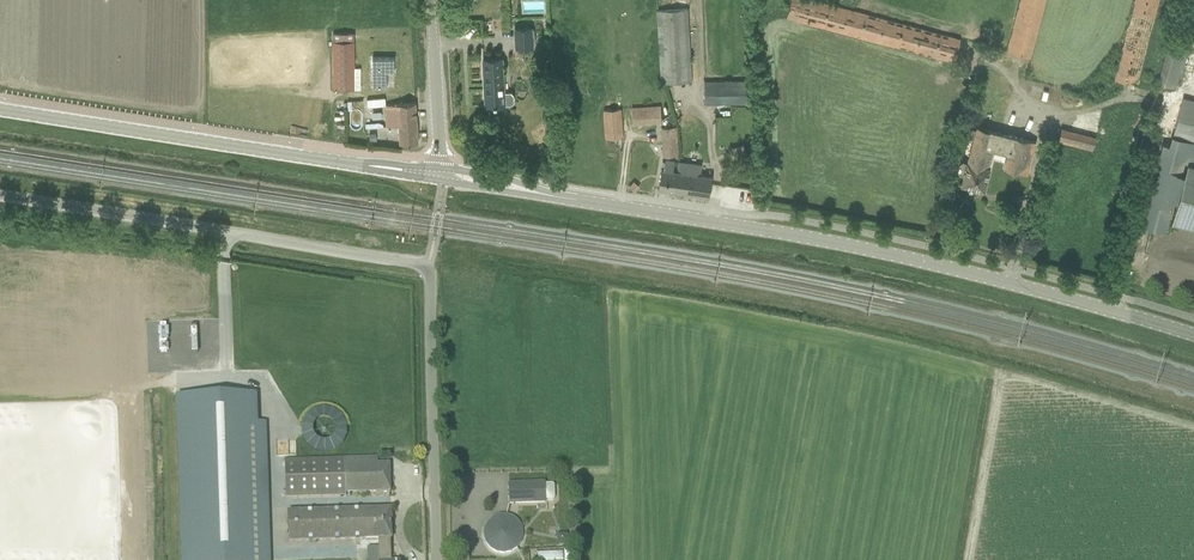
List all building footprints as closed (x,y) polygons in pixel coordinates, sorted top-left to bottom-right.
[(787,18),(955,62),(961,38),(820,0),(791,0),(787,18)] [(1115,80),(1137,86),(1160,0),(1136,0),(1115,80)] [(689,8),(665,10),(658,10),(657,10),(661,83),(693,81),(689,8)] [(518,45),(533,45),(533,28),(517,28),(518,45)] [(333,42),(334,90),(355,90),(354,33),(346,33),(346,41),(333,42)] [(1176,88),(1179,75),(1181,75),(1190,40),(1170,35),(1158,84),(1176,88)] [(373,87),(387,87),(387,72),(394,72),(394,57),(373,57),(373,87)] [(514,95),(511,92),(504,92),(503,58),(483,59),(486,106),(511,105),(514,102),(514,95)] [(705,80),(705,104),(747,104),(747,79),(705,80)] [(1184,98),(1179,117),(1177,126),(1174,136),(1193,141),(1193,101),(1184,98)] [(418,143),(416,103),(386,105),(387,126),(399,125),(400,144),(418,143)] [(662,104),(633,106),(634,122),(663,121),(662,104)] [(623,137),(622,108),(605,109),(607,138),(623,137)] [(679,156),(677,127),(662,128),(664,157),(679,156)] [(965,174),(962,185),(984,190),(989,169),(988,169),(990,161),(991,161),(994,149),(1009,153),(1005,168),(1028,174),(1036,142),(977,127),(976,131),(971,130),(969,138),(974,139),(968,163),(963,162),(960,164),(958,170),(960,173),(965,174)] [(1060,141),(1096,150),(1099,136),(1063,127),(1060,141)] [(659,189),(675,191),(679,172),(674,171),(675,161),(667,160),(665,170),(662,169),(659,189)] [(679,172),(675,191),(709,196),(713,177),(700,175),(701,166),(680,162),(679,172)] [(1188,164),(1189,163),(1188,163),(1172,221),(1173,220),(1193,226),(1193,165),(1188,164)] [(635,181),(630,187),(636,192),(641,186),(635,181)] [(177,426),(258,423),(257,397),(176,400),(177,426)] [(304,451),(347,450),(347,410),(304,410),(304,451)] [(264,423),(258,423),(177,426),(181,559),(268,559),(264,423)] [(389,465),(378,465),(378,457),(273,461),(273,500),(347,497),(346,494),(390,493),(389,465)] [(545,483),(509,485),(509,504),(545,503),(545,501),(552,501),(554,500),(553,486),(552,484),(545,484),(545,483)] [(288,543),(379,540),(390,540),(392,540),(391,510),(287,513),(288,543)] [(525,546),(516,512),(482,522),(492,555),(525,546)] [(557,546),(567,545),(567,534),(556,535),(557,546)] [(390,540),(379,540),(379,548),(367,549),(368,559),(391,559),(390,540)]
